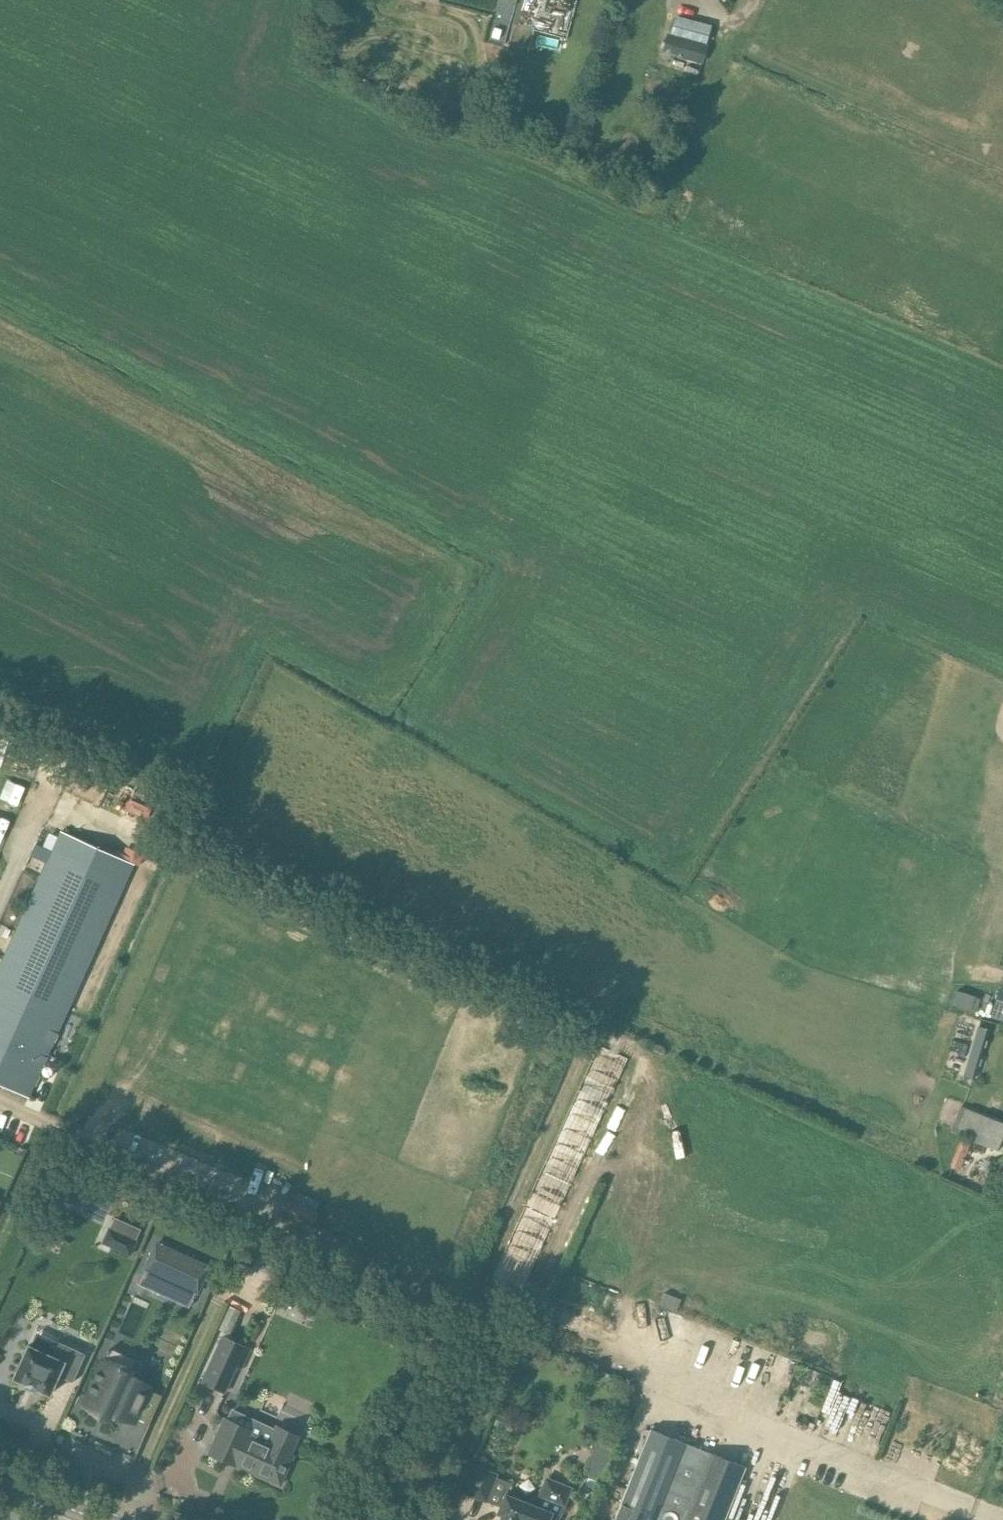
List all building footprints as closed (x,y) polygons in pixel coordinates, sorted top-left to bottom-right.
[(711,24),(676,14),(670,34),(667,33),(662,51),(704,63),(709,45),(706,44),(711,24)] [(60,829),(0,961),(0,1083),(27,1095),(133,862),(60,829)] [(128,845),(122,854),(137,863),(143,854),(128,845)] [(956,990),(953,1004),(977,1009),(980,995),(956,990)] [(977,1024),(966,1075),(980,1078),(991,1027),(977,1024)] [(628,1058),(598,1044),(491,1279),(521,1292),(628,1058)] [(985,1115),(962,1106),(951,1132),(975,1141),(985,1115)] [(962,1138),(951,1167),(959,1170),(960,1170),(967,1154),(972,1142),(962,1138)] [(320,1212),(289,1199),(282,1217),(312,1229),(320,1212)] [(109,1227),(102,1242),(130,1255),(137,1240),(109,1227)] [(146,1269),(163,1276),(180,1284),(197,1292),(208,1267),(158,1243),(146,1269)] [(243,1345),(221,1335),(201,1381),(223,1391),(243,1345)] [(54,1356),(43,1351),(43,1349),(38,1347),(38,1349),(28,1345),(14,1378),(51,1394),(59,1375),(74,1381),(86,1352),(60,1341),(54,1356)] [(90,1392),(84,1404),(99,1411),(99,1412),(100,1413),(101,1411),(106,1414),(105,1415),(107,1416),(107,1415),(112,1417),(114,1412),(119,1414),(134,1421),(136,1417),(149,1387),(129,1378),(132,1373),(131,1372),(127,1371),(128,1369),(120,1366),(120,1367),(105,1361),(110,1350),(109,1350),(104,1360),(102,1364),(98,1373),(97,1372),(94,1379),(95,1379),(93,1385),(91,1384),(88,1391),(90,1392)] [(225,1418),(209,1452),(280,1485),(294,1455),(291,1454),(299,1436),(277,1425),(274,1430),(232,1411),(228,1420),(225,1418)] [(651,1427),(614,1519),(719,1519),(742,1464),(651,1427)] [(498,1473),(469,1462),(458,1491),(487,1502),(498,1473)] [(506,1519),(559,1519),(565,1503),(572,1486),(552,1478),(546,1481),(541,1494),(537,1504),(511,1494),(504,1512),(508,1514),(506,1519)]
